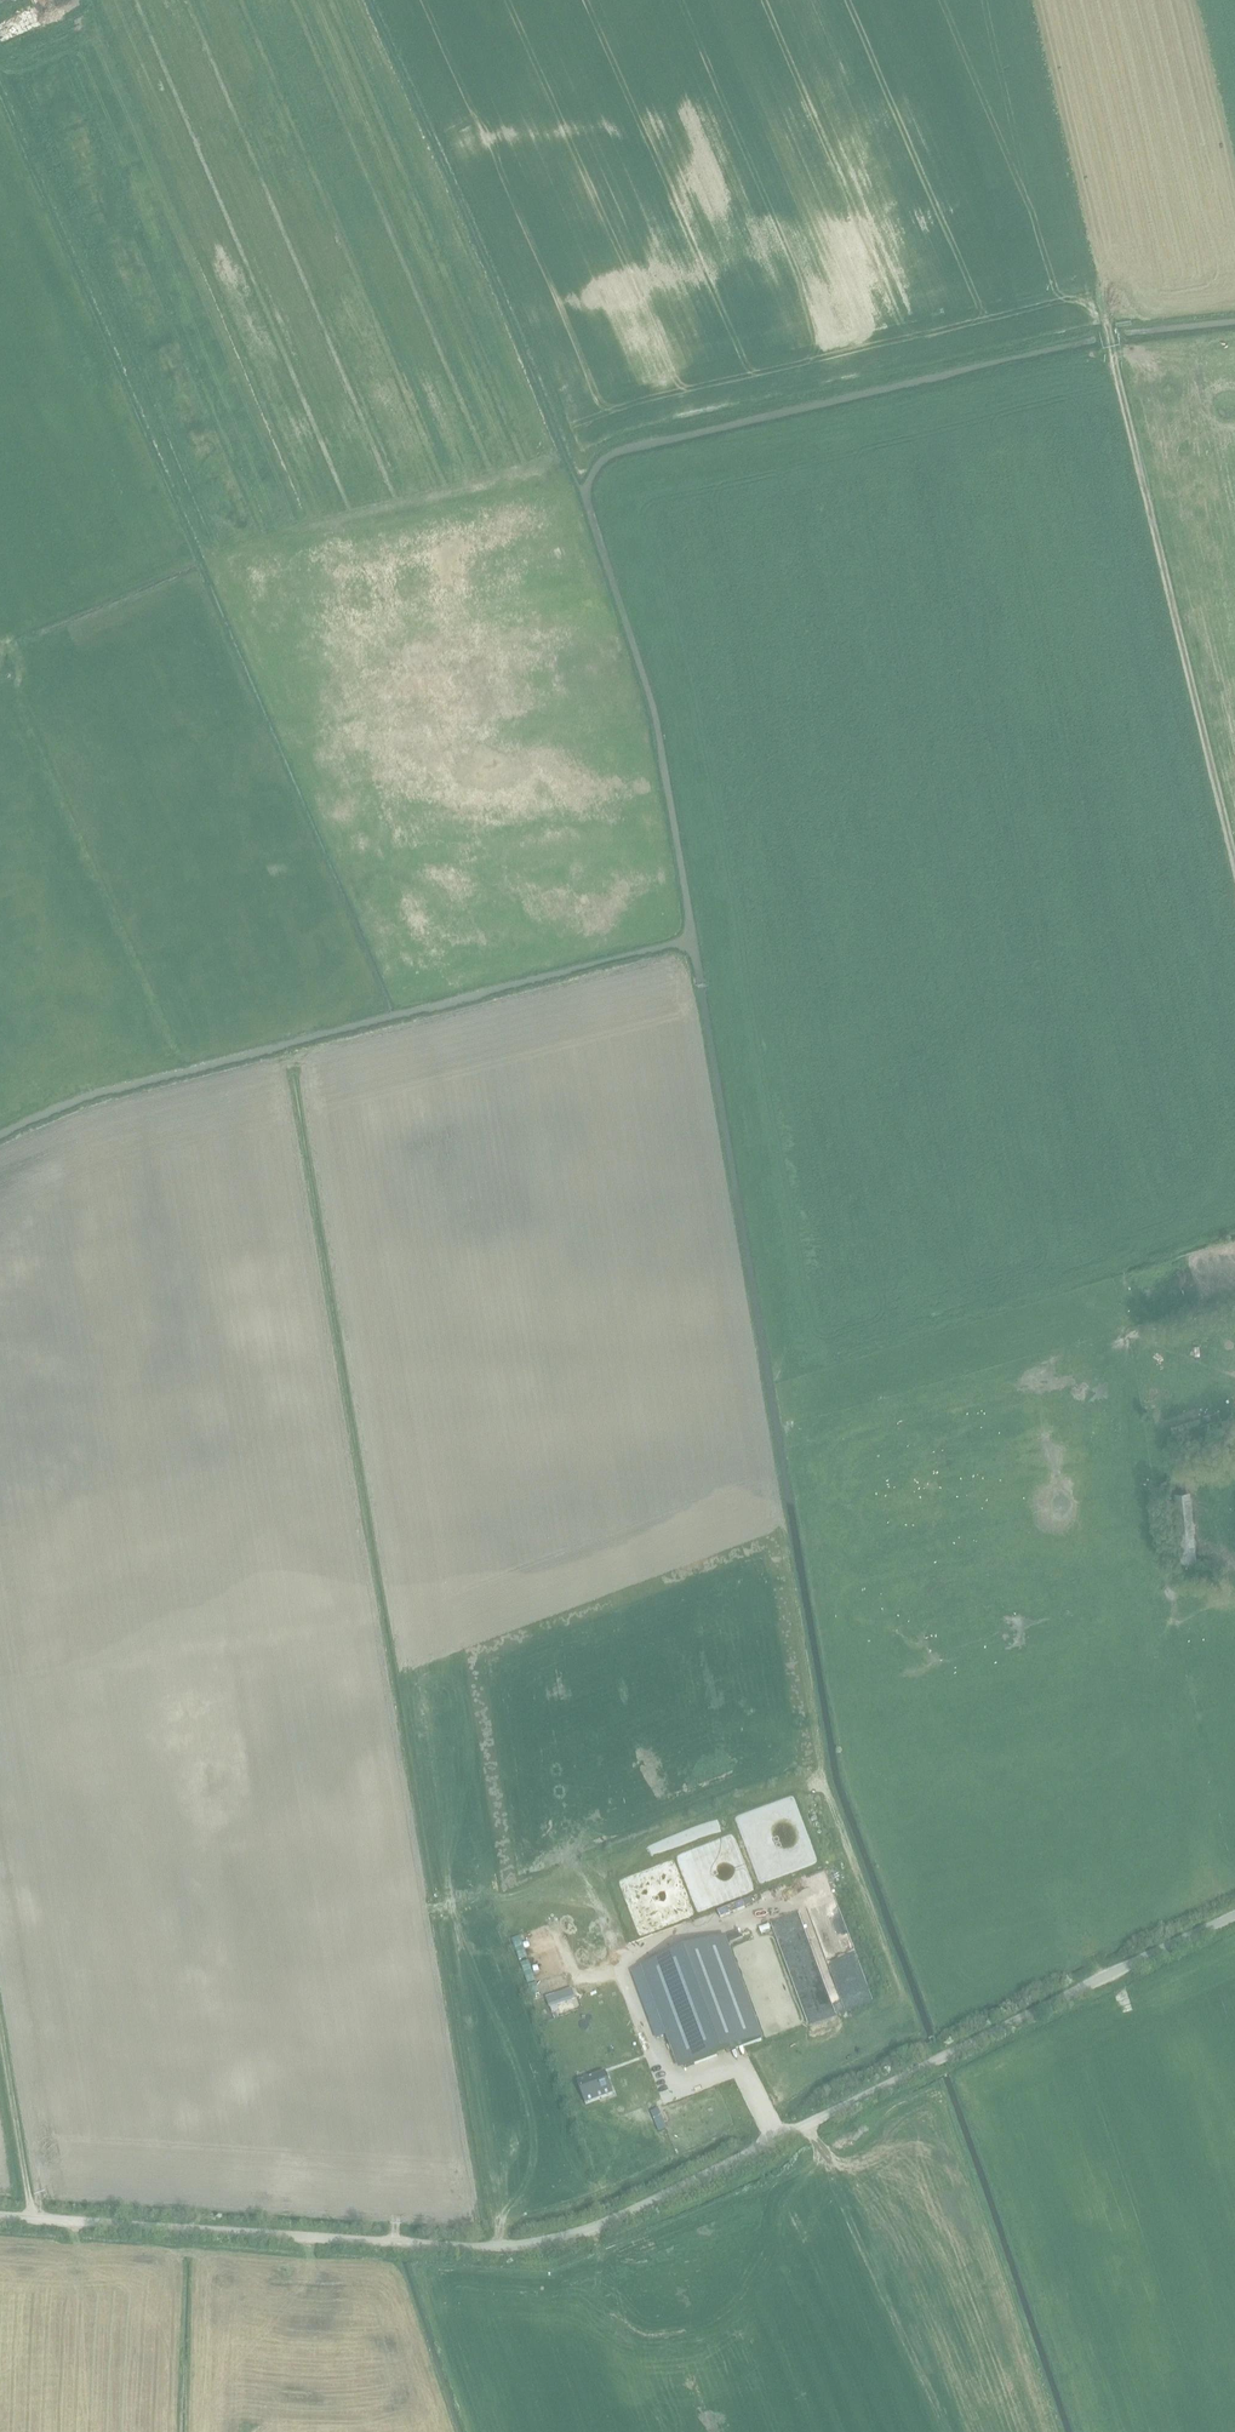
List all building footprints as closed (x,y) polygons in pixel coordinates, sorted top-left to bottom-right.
[(1189,1488),(1173,1490),(1180,1560),(1196,1558),(1189,1488)] [(760,1884),(818,1862),(794,1797),(734,1819),(760,1884)] [(698,1912),(754,1890),(731,1833),(676,1856),(698,1912)] [(640,1936),(695,1914),(674,1860),(619,1881),(640,1936)] [(724,1937),(643,1967),(667,2036),(673,2033),(685,2067),(761,2039),(724,1937)] [(605,2072),(578,2082),(586,2103),(613,2093),(605,2072)]
